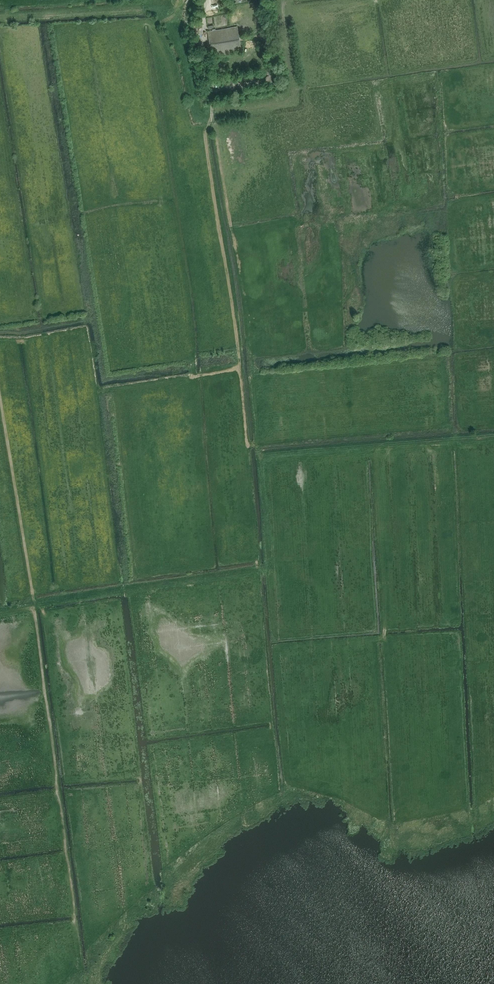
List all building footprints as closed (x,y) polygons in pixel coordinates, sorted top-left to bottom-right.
[(238,26),(231,27),(224,29),(222,16),(206,18),(212,57),(242,52),(238,26)]
